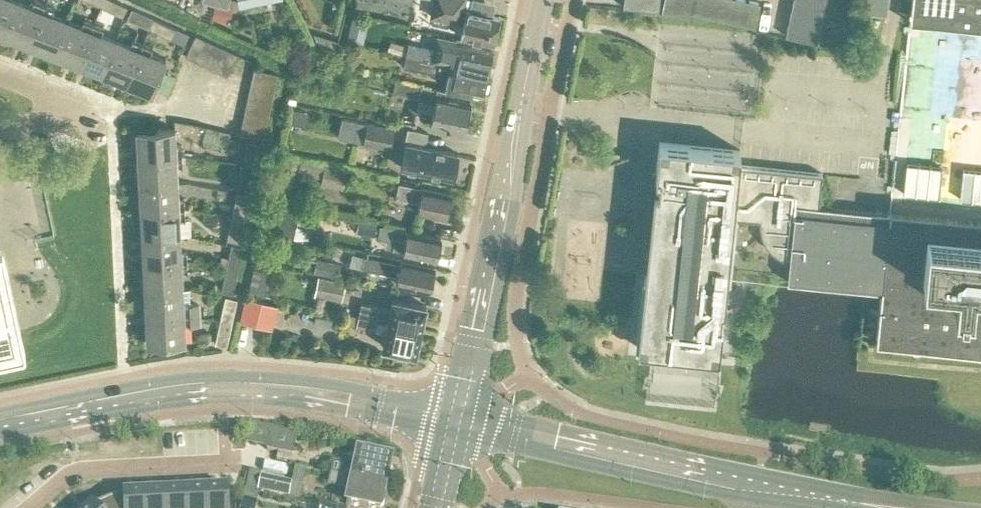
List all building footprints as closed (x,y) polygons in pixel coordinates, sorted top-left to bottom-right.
[(3,33),(16,0),(0,0),(0,32),(3,33)] [(27,43),(44,2),(39,0),(33,0),(31,5),(19,0),(16,0),(3,33),(27,43)] [(100,4),(122,14),(127,4),(118,0),(102,0),(100,4)] [(463,21),(460,34),(493,41),(494,37),(496,34),(499,22),(498,19),(499,15),(462,7),(464,0),(433,0),(430,14),(463,21)] [(658,8),(659,0),(623,0),(623,4),(658,8)] [(674,11),(676,0),(663,0),(661,9),(674,11)] [(689,10),(688,10),(691,0),(676,0),(674,11),(688,14),(689,10)] [(689,10),(702,13),(704,0),(691,0),(688,10),(689,10)] [(715,16),(718,0),(704,0),(702,13),(715,16)] [(728,19),(732,0),(718,0),(715,16),(728,19)] [(742,22),(746,0),(732,0),(728,19),(742,22)] [(742,22),(755,24),(760,0),(746,0),(742,22)] [(790,7),(822,14),(825,1),(822,0),(792,0),(790,7)] [(886,0),(870,0),(869,12),(885,13),(886,0)] [(911,5),(980,11),(980,0),(912,0),(911,5)] [(215,1),(212,14),(223,17),(227,4),(215,1)] [(27,43),(52,53),(66,18),(51,13),(54,6),(44,2),(27,43)] [(127,16),(149,26),(153,16),(131,6),(127,16)] [(790,7),(787,20),(819,27),(822,14),(790,7)] [(153,16),(149,26),(171,37),(175,26),(153,16)] [(52,53),(77,63),(93,21),(83,17),(80,24),(66,18),(52,53)] [(819,27),(787,20),(784,33),(816,41),(819,27)] [(77,63),(101,72),(115,38),(100,32),(103,25),(93,21),(77,63)] [(185,54),(196,59),(206,37),(195,32),(185,54)] [(101,72),(126,82),(142,40),(132,37),(130,44),(115,38),(101,72)] [(196,59),(206,64),(216,42),(206,37),(196,59)] [(408,42),(405,52),(426,57),(487,70),(492,49),(439,37),(436,49),(408,42)] [(387,48),(401,52),(403,42),(390,39),(387,48)] [(142,40),(126,82),(151,92),(165,57),(150,52),(153,45),(142,40)] [(206,64),(216,69),(226,47),(216,42),(206,64)] [(226,47),(216,69),(227,74),(237,52),(226,47)] [(426,57),(405,52),(403,63),(447,73),(444,84),(482,92),(487,70),(426,57)] [(253,66),(251,78),(275,83),(277,71),(253,66)] [(251,78),(248,88),(272,93),(275,83),(251,78)] [(392,91),(434,100),(430,119),(434,120),(435,123),(441,124),(444,122),(463,127),(464,123),(467,121),(468,115),(466,113),(469,99),(449,95),(450,89),(395,78),(392,91)] [(248,88),(246,99),(270,104),(272,93),(248,88)] [(246,99),(244,110),(268,115),(270,104),(246,99)] [(244,110),(242,120),(265,125),(268,115),(244,110)] [(265,125),(242,120),(239,132),(263,137),(265,125)] [(367,139),(391,144),(394,129),(375,125),(375,129),(369,128),(367,139)] [(452,176),(452,172),(454,171),(456,170),(456,168),(456,165),(456,163),(455,162),(458,151),(425,144),(427,130),(408,126),(404,141),(405,141),(400,165),(407,166),(407,169),(414,171),(415,168),(452,176)] [(136,129),(137,156),(182,154),(181,143),(174,143),(173,127),(136,129)] [(248,139),(243,163),(254,165),(259,142),(248,139)] [(636,345),(662,348),(718,354),(722,318),(720,317),(721,306),(723,306),(727,274),(733,215),(735,216),(759,218),(759,224),(760,230),(762,236),(765,242),(769,247),(774,251),(779,255),(785,257),(789,258),(792,258),(789,281),(863,288),(881,290),(875,342),(980,352),(980,219),(889,210),(889,213),(818,206),(822,172),(739,163),(740,149),(658,140),(655,168),(654,177),(659,177),(657,188),(653,188),(647,243),(644,274),(643,278),(636,345)] [(137,156),(138,182),(175,181),(175,165),(182,164),(182,154),(137,156)] [(295,175),(297,160),(286,158),(283,173),(295,175)] [(906,162),(903,192),(939,195),(942,166),(906,162)] [(254,165),(243,163),(238,186),(249,189),(254,165)] [(321,182),(342,187),(346,168),(325,163),(321,182)] [(959,198),(980,200),(980,170),(962,168),(959,198)] [(395,195),(418,199),(416,209),(445,214),(446,211),(448,209),(449,205),(447,202),(450,191),(398,180),(395,195)] [(138,182),(140,209),(184,207),(184,195),(176,196),(175,181),(138,182)] [(237,190),(232,214),(243,216),(248,192),(237,190)] [(284,203),(278,230),(294,234),(298,215),(310,217),(311,209),(284,203)] [(140,209),(141,235),(178,233),(190,233),(189,216),(185,217),(184,207),(140,209)] [(327,208),(324,221),(348,226),(351,213),(327,208)] [(243,216),(232,214),(227,237),(238,240),(243,216)] [(358,219),(356,230),(374,234),(376,223),(358,219)] [(402,248),(435,256),(436,252),(439,248),(438,243),(440,235),(379,223),(377,234),(404,240),(402,248)] [(141,235),(142,262),(187,259),(186,248),(179,249),(178,233),(141,235)] [(231,242),(226,266),(237,268),(242,244),(231,242)] [(276,262),(280,248),(260,244),(257,258),(276,262)] [(23,354),(24,354),(25,353),(25,352),(4,251),(3,250),(2,249),(0,249),(0,359),(23,354)] [(433,278),(432,275),(434,264),(400,257),(399,261),(364,253),(361,265),(397,273),(395,281),(429,288),(430,281),(433,278)] [(313,270),(337,276),(340,263),(316,257),(313,270)] [(142,262),(144,288),(181,286),(180,270),(187,270),(187,259),(142,262)] [(267,281),(271,263),(255,259),(248,290),(275,296),(278,283),(267,281)] [(237,268),(226,266),(221,289),(232,292),(237,268)] [(314,293),(341,299),(346,280),(318,274),(314,293)] [(144,288),(145,314),(200,312),(200,301),(189,302),(188,287),(181,287),(181,286),(144,288)] [(225,294),(220,318),(231,320),(237,296),(225,294)] [(240,319),(271,326),(276,303),(245,296),(240,319)] [(361,301),(358,313),(419,327),(421,320),(422,320),(423,316),(424,317),(427,308),(425,307),(425,303),(392,296),(390,307),(361,301)] [(200,312),(145,314),(146,341),(183,340),(182,323),(201,322),(200,312)] [(348,312),(346,321),(355,323),(358,314),(348,312)] [(419,327),(358,313),(358,314),(355,323),(386,330),(386,332),(382,333),(380,340),(383,343),(383,344),(415,351),(416,347),(418,348),(420,338),(418,338),(419,334),(418,334),(419,327)] [(231,320),(220,318),(215,341),(226,344),(231,320)] [(266,452),(292,458),(297,436),(271,431),(266,452)] [(333,464),(330,476),(382,487),(384,479),(386,480),(387,476),(390,474),(391,469),(389,466),(390,462),(357,455),(354,469),(333,464)] [(330,476),(327,487),(349,492),(346,506),(350,507),(352,507),(382,507),(383,507),(384,502),(382,499),(383,496),(380,495),(382,487),(330,476)] [(257,492),(297,500),(300,487),(260,478),(257,492)] [(205,492),(206,507),(227,507),(226,491),(205,492)] [(205,492),(185,493),(185,507),(206,507),(205,492)] [(185,493),(164,494),(165,507),(185,507),(185,493)] [(164,494),(144,495),(145,507),(165,507),(164,494)] [(144,495),(123,496),(123,501),(109,506),(109,507),(145,507),(144,495)]
